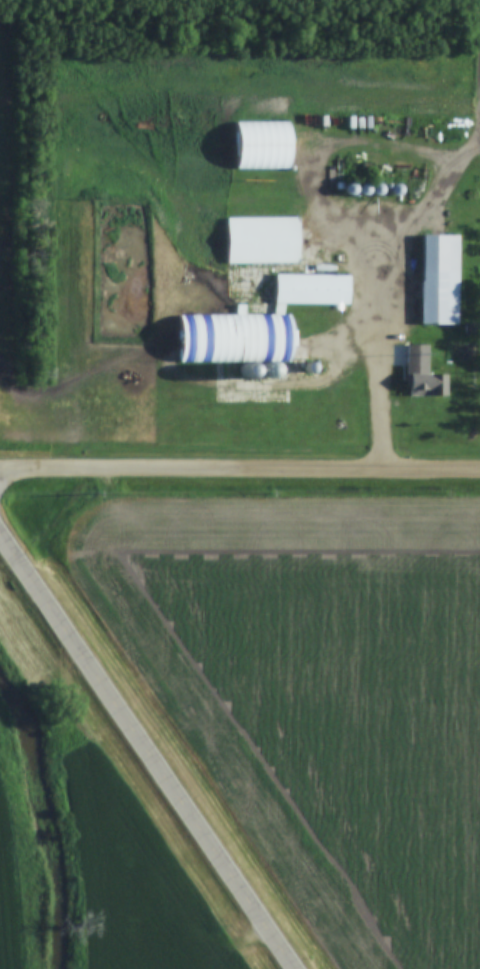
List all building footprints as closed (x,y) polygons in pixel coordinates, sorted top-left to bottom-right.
[(269,169),(292,169),(292,143),(269,143),(269,169)] [(301,265),(300,218),(228,219),(229,266),(301,265)] [(459,236),(423,236),(423,325),(459,325),(459,236)] [(278,304),(350,304),(350,275),(278,275),(278,304)] [(190,339),(190,317),(177,317),(177,339),(190,339)] [(407,397),(448,397),(448,375),(429,375),(429,346),(407,346),(407,397)]
